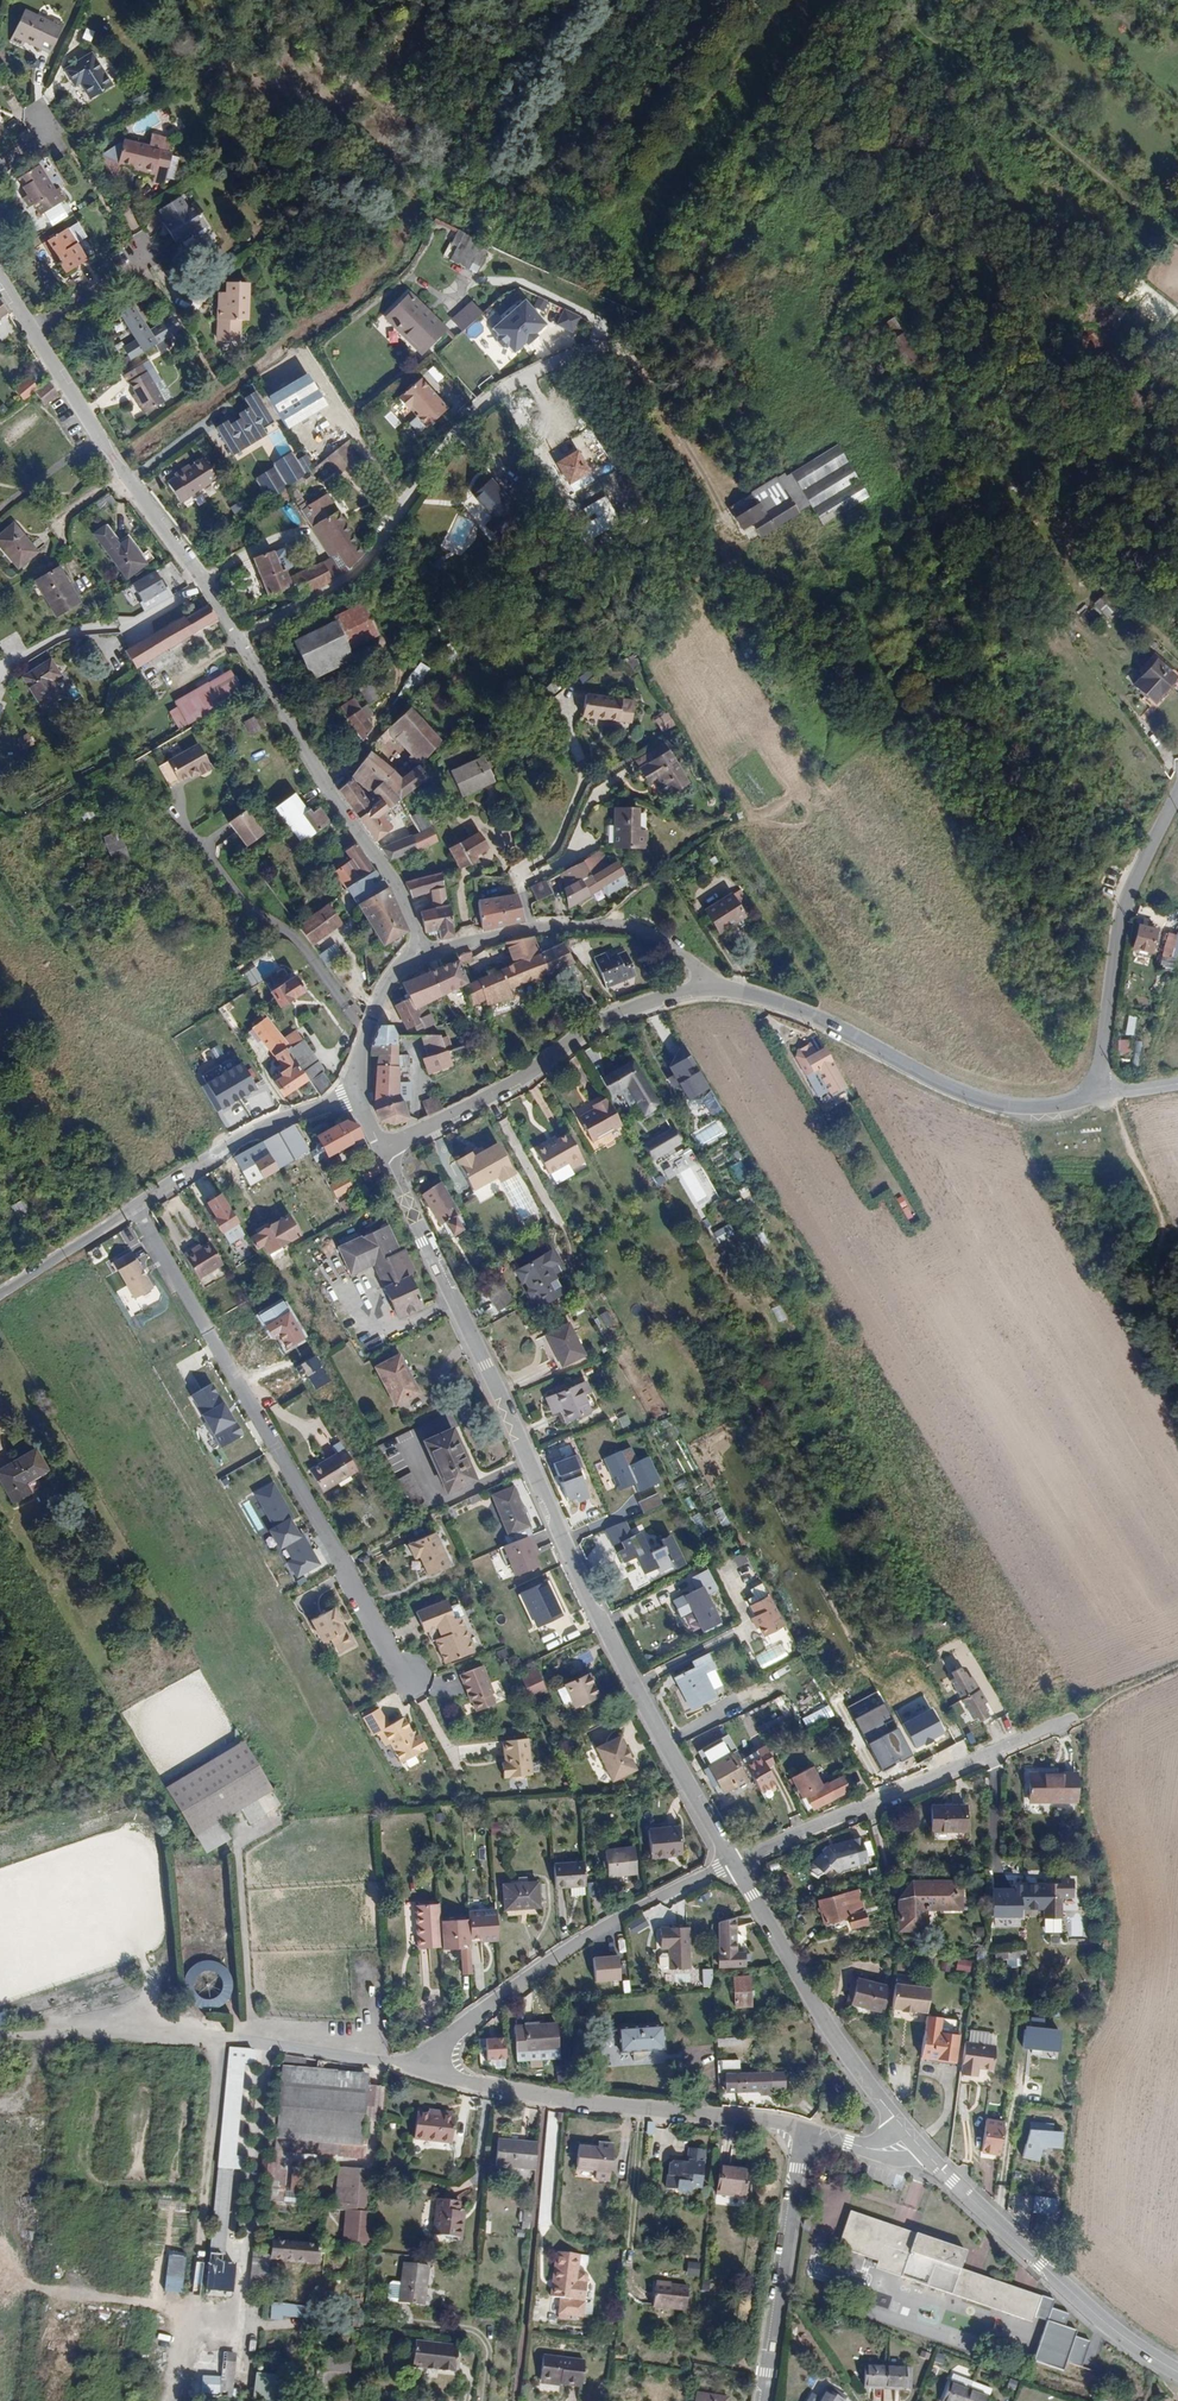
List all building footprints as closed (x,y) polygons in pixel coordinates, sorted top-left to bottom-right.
[(24,10),(10,41),(22,47),(25,40),(51,52),(63,23),(54,18),(52,22),(24,10)] [(92,41),(96,31),(87,28),(83,38),(92,41)] [(90,53),(66,68),(75,83),(79,80),(90,97),(110,85),(90,53)] [(48,87),(57,90),(63,76),(54,73),(48,87)] [(16,128),(24,142),(37,134),(29,121),(16,128)] [(167,152),(169,143),(169,138),(154,133),(151,145),(124,138),(123,142),(120,141),(98,155),(112,175),(118,172),(121,161),(142,167),(142,170),(153,173),(152,181),(164,184),(172,154),(167,152)] [(38,167),(17,179),(25,193),(21,195),(29,207),(32,205),(41,218),(67,201),(59,188),(53,192),(38,167)] [(162,218),(159,220),(174,243),(193,232),(195,235),(208,227),(200,213),(202,212),(194,198),(185,203),(181,196),(158,210),(162,218)] [(66,229),(44,242),(50,252),(54,250),(68,273),(87,261),(66,229)] [(475,273),(487,249),(460,235),(448,259),(475,273)] [(226,285),(222,340),(241,341),(243,319),(248,319),(251,280),(229,278),(229,285),(226,285)] [(449,330),(411,291),(384,317),(423,356),(449,330)] [(324,292),(312,299),(320,311),(331,304),(324,292)] [(526,299),(492,328),(498,335),(496,337),(495,342),(500,347),(505,347),(507,345),(515,353),(527,343),(529,345),(539,335),(537,333),(548,325),(526,299)] [(9,312),(0,300),(0,318),(9,312)] [(472,301),(452,319),(463,332),(484,314),(472,301)] [(119,321),(136,311),(131,303),(114,313),(119,321)] [(582,317),(564,308),(557,325),(573,333),(582,317)] [(168,338),(182,330),(173,314),(148,330),(136,311),(119,321),(132,342),(121,349),(129,362),(156,346),(168,338)] [(883,323),(891,333),(898,327),(890,317),(883,323)] [(903,363),(916,356),(902,331),(889,338),(903,363)] [(173,346),(168,338),(156,346),(161,353),(173,346)] [(146,372),(153,383),(158,380),(146,360),(140,363),(146,372)] [(432,361),(423,368),(435,382),(443,375),(432,361)] [(164,401),(153,383),(146,372),(140,363),(124,374),(129,382),(136,393),(132,396),(144,413),(164,401)] [(308,373),(270,397),(290,429),(328,405),(308,373)] [(39,389),(31,377),(15,388),(23,400),(39,389)] [(450,407),(423,377),(400,399),(427,428),(450,407)] [(49,383),(35,393),(44,406),(58,396),(49,383)] [(244,397),(250,406),(239,412),(241,417),(231,423),(228,419),(217,426),(234,455),(267,436),(263,429),(275,421),(257,390),(244,397)] [(689,418),(678,426),(686,439),(698,432),(689,418)] [(790,473),(810,505),(824,525),(870,497),(838,444),(790,473)] [(346,445),(328,460),(339,474),(358,459),(346,445)] [(256,477),(268,497),(306,470),(293,449),(273,461),(275,465),(256,477)] [(163,478),(180,503),(221,477),(203,451),(163,478)] [(590,472),(576,451),(556,464),(570,485),(590,472)] [(789,471),(753,493),(766,514),(753,522),(762,536),(810,505),(790,473),(789,471)] [(522,515),(493,479),(474,494),(463,503),(479,522),(493,538),(522,515)] [(109,491),(96,500),(101,508),(114,499),(109,491)] [(744,528),(753,522),(766,514),(753,493),(731,507),(744,528)] [(336,554),(348,568),(365,551),(328,494),(302,510),(331,558),(336,554)] [(605,495),(584,509),(601,532),(621,519),(605,495)] [(460,554),(475,522),(457,514),(442,546),(460,554)] [(0,531),(0,547),(19,570),(40,552),(13,520),(0,531)] [(107,524),(95,532),(127,579),(149,564),(128,535),(119,542),(107,524)] [(268,594),(293,584),(291,578),(287,570),(284,571),(275,550),(254,558),(268,594)] [(324,562),(291,578),(293,584),(300,598),(333,582),(324,562)] [(60,566),(34,581),(57,618),(83,603),(60,566)] [(166,588),(156,570),(133,583),(143,601),(144,602),(167,590),(166,588)] [(140,602),(145,611),(174,595),(169,587),(166,588),(167,590),(144,602),(143,601),(140,602)] [(338,618),(357,658),(385,644),(364,602),(336,616),(338,618)] [(126,651),(136,669),(220,621),(210,603),(126,651)] [(338,618),(294,641),(315,680),(357,658),(338,618)] [(51,657),(22,676),(45,712),(65,699),(54,681),(63,676),(51,657)] [(1158,703),(1177,681),(1177,670),(1174,667),(1171,670),(1156,658),(1134,683),(1158,703)] [(404,687),(413,693),(430,667),(421,661),(404,687)] [(247,692),(233,669),(174,702),(177,707),(169,712),(180,731),(247,692)] [(377,695),(367,679),(357,685),(367,701),(377,695)] [(636,700),(587,692),(583,716),(632,724),(636,700)] [(353,696),(341,705),(364,737),(372,726),(359,708),(361,706),(353,696)] [(442,737),(411,705),(380,733),(385,739),(392,732),(395,736),(402,731),(415,744),(410,749),(420,759),(442,737)] [(258,711),(243,719),(251,733),(266,724),(258,711)] [(668,713),(656,719),(662,732),(674,726),(668,713)] [(19,740),(26,750),(37,742),(29,732),(19,740)] [(198,743),(167,759),(168,761),(179,781),(180,783),(199,773),(200,775),(206,776),(212,773),(214,768),(198,743)] [(372,751),(352,777),(354,779),(368,793),(376,787),(385,780),(400,799),(427,779),(416,764),(401,775),(372,751)] [(689,784),(668,751),(641,768),(649,783),(658,779),(669,797),(689,784)] [(485,757),(452,772),(463,795),(496,780),(485,757)] [(179,781),(168,761),(159,766),(169,786),(179,781)] [(354,779),(339,790),(359,817),(377,804),(368,793),(354,779)] [(385,780),(376,787),(384,797),(391,808),(400,799),(385,780)] [(377,804),(359,817),(377,841),(394,828),(384,814),(391,808),(384,797),(376,787),(368,793),(377,804)] [(303,844),(332,823),(320,808),(314,812),(311,809),(309,811),(296,792),(275,808),(303,844)] [(641,807),(615,807),(614,847),(647,848),(648,830),(640,830),(641,807)] [(246,810),(229,822),(247,846),(264,834),(246,810)] [(410,836),(417,850),(438,842),(431,827),(410,836)] [(110,862),(129,859),(124,832),(106,835),(110,862)] [(449,849),(459,867),(480,861),(476,855),(490,847),(479,832),(449,849)] [(417,850),(410,836),(382,847),(390,861),(417,850)] [(347,888),(376,870),(356,843),(345,850),(352,860),(336,870),(347,888)] [(600,851),(585,861),(590,873),(606,864),(600,851)] [(617,860),(561,890),(570,906),(602,888),(625,875),(617,860)] [(590,873),(585,861),(560,873),(565,885),(590,873)] [(347,888),(358,905),(372,897),(388,887),(387,885),(382,878),(376,870),(347,888)] [(431,890),(446,887),(444,871),(406,881),(413,897),(431,893),(431,890)] [(625,875),(602,888),(607,897),(630,883),(625,875)] [(553,894),(546,879),(531,887),(538,901),(553,894)] [(409,933),(388,887),(372,897),(358,905),(384,946),(409,933)] [(450,905),(446,887),(431,890),(431,893),(434,907),(439,930),(440,939),(455,936),(453,925),(456,925),(452,904),(450,905)] [(518,892),(477,900),(484,929),(524,920),(518,892)] [(732,892),(704,909),(720,934),(748,917),(732,892)] [(329,904),(298,925),(312,945),(343,924),(329,904)] [(434,907),(421,909),(426,933),(439,930),(434,907)] [(1160,930),(1140,924),(1133,949),(1153,954),(1160,930)] [(1176,935),(1168,933),(1162,956),(1171,958),(1176,935)] [(470,983),(463,986),(473,1006),(485,1001),(486,1005),(514,999),(510,988),(534,979),(548,973),(539,951),(532,937),(506,943),(514,963),(496,971),(494,967),(486,971),(487,975),(470,983)] [(539,951),(548,973),(575,962),(565,941),(539,951)] [(343,953),(336,943),(320,955),(326,964),(343,953)] [(605,953),(594,957),(607,988),(637,975),(626,951),(608,958),(605,953)] [(463,954),(465,962),(476,960),(474,952),(463,954)] [(459,958),(429,971),(440,996),(463,986),(470,983),(459,958)] [(380,974),(388,965),(382,960),(374,969),(380,974)] [(245,975),(252,986),(259,982),(252,971),(245,975)] [(440,996),(429,971),(402,982),(409,998),(413,1006),(440,996)] [(296,976),(271,992),(280,1009),(306,992),(296,976)] [(409,998),(394,1005),(407,1030),(421,1023),(413,1006),(409,998)] [(253,1028),(275,1056),(287,1049),(292,1046),(268,1017),(253,1028)] [(372,1045),(400,1046),(396,1025),(379,1024),(372,1045)] [(287,1049),(304,1070),(319,1060),(304,1039),(292,1046),(287,1049)] [(1128,1054),(1129,1040),(1116,1040),(1116,1053),(1128,1054)] [(825,1047),(816,1052),(809,1041),(796,1048),(795,1056),(806,1075),(813,1072),(815,1071),(831,1096),(849,1088),(825,1047)] [(372,1045),(371,1056),(378,1056),(377,1064),(399,1065),(400,1046),(372,1045)] [(304,1070),(287,1049),(275,1056),(268,1059),(281,1078),(273,1082),(285,1097),(311,1080),(304,1070)] [(446,1051),(422,1058),(428,1074),(452,1066),(446,1051)] [(676,1055),(670,1067),(674,1075),(668,1078),(674,1088),(683,1090),(690,1101),(714,1097),(701,1071),(692,1076),(688,1070),(697,1065),(692,1056),(687,1053),(676,1055)] [(661,1106),(633,1059),(603,1077),(613,1095),(627,1087),(644,1116),(661,1106)] [(325,1068),(319,1060),(304,1070),(311,1080),(323,1071),(325,1068)] [(224,1071),(240,1099),(257,1090),(241,1062),(224,1071)] [(375,1102),(400,1095),(400,1082),(399,1065),(377,1064),(375,1102)] [(206,1082),(221,1109),(240,1099),(224,1071),(206,1082)] [(331,1082),(323,1071),(311,1080),(319,1094),(331,1082)] [(410,1101),(410,1083),(400,1082),(400,1095),(403,1101),(410,1101)] [(423,1100),(429,1115),(444,1108),(439,1094),(423,1100)] [(403,1101),(400,1095),(375,1102),(380,1121),(396,1125),(410,1118),(403,1101)] [(578,1118),(592,1144),(624,1126),(608,1096),(592,1104),(595,1109),(578,1118)] [(693,1132),(700,1147),(729,1134),(722,1119),(693,1132)] [(318,1143),(316,1145),(316,1148),(318,1151),(320,1153),(323,1153),(326,1152),(328,1157),(364,1139),(359,1126),(348,1121),(317,1136),(320,1142),(318,1143)] [(294,1125),(263,1141),(271,1154),(280,1169),(309,1153),(294,1125)] [(674,1126),(645,1144),(655,1159),(683,1141),(674,1126)] [(567,1129),(534,1147),(549,1175),(570,1164),(573,1169),(586,1162),(567,1129)] [(264,1178),(280,1169),(271,1154),(263,1141),(234,1158),(251,1186),(264,1178)] [(517,1173),(500,1143),(476,1156),(473,1151),(456,1160),(473,1191),(498,1177),(501,1182),(517,1173)] [(699,1180),(706,1176),(691,1151),(672,1162),(696,1203),(708,1196),(699,1180)] [(740,1182),(750,1177),(741,1161),(732,1166),(740,1182)] [(666,1182),(676,1178),(673,1169),(663,1173),(666,1182)] [(350,1176),(330,1183),(335,1197),(355,1190),(350,1176)] [(381,1181),(372,1185),(376,1195),(386,1191),(381,1181)] [(455,1237),(466,1230),(458,1216),(462,1215),(442,1183),(423,1194),(441,1225),(446,1222),(455,1237)] [(744,1201),(753,1198),(749,1186),(740,1190),(744,1201)] [(240,1223),(221,1194),(206,1203),(220,1225),(217,1227),(222,1234),(240,1223)] [(22,1198),(8,1206),(18,1222),(32,1213),(22,1198)] [(303,1235),(288,1213),(270,1224),(268,1220),(256,1228),(258,1232),(250,1237),(258,1250),(263,1247),(269,1256),(303,1235)] [(714,1232),(720,1243),(737,1234),(732,1223),(714,1232)] [(376,1263),(401,1317),(425,1305),(411,1274),(416,1271),(406,1249),(401,1252),(388,1225),(340,1247),(353,1274),(376,1263)] [(210,1241),(185,1257),(199,1280),(224,1265),(210,1241)] [(554,1248),(515,1271),(538,1309),(565,1293),(555,1276),(566,1269),(554,1248)] [(132,1251),(113,1262),(118,1270),(134,1299),(153,1288),(137,1259),(132,1251)] [(514,1303),(500,1278),(484,1287),(499,1312),(514,1303)] [(305,1339),(282,1300),(256,1316),(270,1340),(276,1337),(284,1351),(305,1339)] [(609,1312),(601,1316),(607,1328),(615,1324),(609,1312)] [(569,1320),(544,1332),(563,1369),(588,1357),(569,1320)] [(401,1353),(375,1367),(396,1407),(422,1394),(401,1353)] [(330,1380),(315,1356),(299,1366),(315,1390),(330,1380)] [(193,1395),(191,1396),(220,1449),(243,1436),(213,1383),(211,1385),(204,1372),(186,1383),(193,1395)] [(593,1411),(586,1395),(592,1393),(587,1380),(546,1399),(553,1416),(560,1413),(565,1424),(593,1411)] [(623,1428),(633,1425),(629,1414),(619,1418),(623,1428)] [(456,1426),(424,1440),(448,1494),(480,1480),(456,1426)] [(632,1446),(604,1459),(618,1491),(632,1485),(636,1493),(662,1481),(650,1456),(639,1461),(632,1446)] [(37,1447),(0,1469),(0,1481),(14,1505),(33,1494),(28,1485),(51,1471),(37,1447)] [(309,1468),(319,1487),(349,1469),(336,1447),(323,1455),(325,1458),(309,1468)] [(578,1454),(554,1463),(558,1477),(562,1476),(564,1482),(561,1483),(569,1502),(578,1499),(580,1502),(590,1498),(581,1470),(583,1469),(578,1454)] [(411,1474),(398,1481),(413,1508),(426,1500),(411,1474)] [(274,1483),(253,1495),(272,1527),(267,1530),(278,1551),(280,1550),(297,1579),(321,1565),(303,1533),(298,1536),(290,1521),(294,1519),(274,1483)] [(530,1526),(513,1486),(491,1495),(508,1535),(530,1526)] [(658,1494),(639,1502),(644,1514),(663,1506),(658,1494)] [(723,1507),(715,1510),(722,1528),(730,1524),(723,1507)] [(701,1512),(692,1517),(702,1533),(711,1528),(701,1512)] [(626,1520),(605,1530),(613,1545),(622,1541),(634,1536),(626,1520)] [(450,1565),(433,1530),(406,1543),(413,1556),(417,1553),(428,1576),(450,1565)] [(660,1574),(674,1568),(664,1547),(652,1552),(649,1553),(640,1533),(634,1536),(622,1541),(625,1549),(617,1552),(622,1564),(637,1558),(644,1575),(658,1569),(660,1574)] [(529,1536),(503,1547),(515,1577),(542,1566),(537,1554),(540,1553),(533,1535),(529,1536)] [(661,1540),(664,1547),(674,1568),(675,1571),(686,1566),(673,1535),(661,1540)] [(746,1553),(735,1558),(739,1567),(750,1562),(746,1553)] [(704,1585),(709,1595),(720,1590),(709,1569),(687,1579),(693,1590),(704,1585)] [(564,1617),(549,1581),(520,1593),(535,1629),(564,1617)] [(787,1625),(764,1583),(751,1590),(757,1602),(750,1606),(756,1617),(751,1619),(762,1639),(787,1625)] [(703,1632),(723,1622),(709,1595),(704,1585),(693,1590),(684,1594),(693,1612),(703,1632)] [(684,1594),(672,1600),(681,1617),(693,1612),(684,1594)] [(463,1616),(455,1619),(448,1601),(417,1613),(424,1632),(430,1630),(443,1665),(477,1652),(463,1616)] [(356,1646),(336,1609),(313,1621),(324,1644),(332,1640),(340,1654),(356,1646)] [(498,1652),(501,1661),(511,1658),(507,1648),(498,1652)] [(716,1669),(709,1654),(693,1663),(695,1668),(675,1678),(692,1710),(719,1696),(707,1674),(716,1669)] [(472,1701),(476,1711),(495,1703),(491,1693),(493,1693),(482,1665),(459,1674),(470,1702),(472,1701)] [(948,1675),(962,1699),(980,1689),(967,1665),(948,1675)] [(539,1673),(518,1683),(526,1700),(547,1690),(539,1673)] [(593,1673),(565,1685),(575,1708),(603,1697),(593,1673)] [(975,1724),(994,1714),(980,1689),(962,1699),(975,1724)] [(786,1715),(791,1712),(781,1696),(776,1699),(786,1715)] [(923,1696),(895,1711),(903,1724),(917,1751),(948,1734),(933,1707),(930,1708),(923,1696)] [(885,1703),(855,1719),(868,1744),(882,1771),(913,1756),(898,1728),(885,1703)] [(405,1716),(390,1725),(380,1708),(362,1718),(372,1735),(377,1732),(386,1747),(391,1745),(403,1764),(429,1749),(420,1733),(416,1735),(405,1716)] [(994,1734),(1014,1728),(1011,1716),(991,1722),(994,1734)] [(622,1735),(596,1748),(613,1782),(639,1770),(622,1735)] [(699,1751),(708,1768),(705,1770),(715,1788),(720,1785),(725,1794),(749,1781),(733,1753),(738,1751),(729,1735),(699,1751)] [(524,1779),(524,1775),(533,1774),(529,1739),(504,1741),(505,1755),(508,1757),(508,1762),(503,1763),(505,1778),(515,1776),(515,1780),(524,1779)] [(242,1741),(166,1787),(196,1837),(242,1810),(258,1800),(271,1792),(242,1741)] [(759,1753),(761,1758),(748,1765),(763,1792),(777,1784),(768,1767),(775,1763),(767,1748),(759,1753)] [(809,1813),(832,1802),(824,1785),(814,1766),(792,1778),(800,1792),(798,1794),(809,1813)] [(1079,1771),(1031,1771),(1031,1803),(1079,1803),(1079,1771)] [(844,1775),(824,1785),(832,1802),(853,1791),(844,1775)] [(258,1800),(242,1810),(251,1825),(268,1816),(258,1800)] [(969,1804),(934,1804),(934,1829),(969,1829),(969,1804)] [(502,1836),(502,1823),(492,1824),(492,1836),(502,1836)] [(681,1826),(651,1828),(652,1858),(683,1856),(681,1826)] [(830,1867),(839,1874),(844,1870),(869,1864),(862,1837),(825,1847),(812,1864),(811,1870),(816,1875),(821,1875),(830,1867)] [(635,1847),(606,1849),(608,1878),(638,1875),(635,1847)] [(584,1861),(555,1863),(556,1889),(571,1888),(571,1896),(586,1895),(585,1887),(584,1861)] [(1055,1884),(1016,1883),(1016,1888),(994,1888),(993,1917),(1022,1917),(1023,1910),(1045,1910),(1044,1918),(1063,1918),(1064,1900),(1075,1901),(1075,1879),(1056,1879),(1055,1884)] [(541,1880),(502,1882),(504,1911),(542,1909),(541,1880)] [(965,1880),(913,1880),(899,1901),(899,1932),(925,1932),(925,1912),(964,1913),(965,1880)] [(860,1889),(819,1900),(827,1927),(849,1921),(852,1931),(871,1926),(860,1889)] [(441,1921),(440,1904),(415,1905),(418,1949),(443,1947),(441,1921)] [(499,1940),(497,1909),(469,1911),(470,1919),(471,1938),(482,1937),(482,1941),(499,1940)] [(633,1934),(649,1925),(644,1915),(627,1923),(633,1934)] [(737,1918),(719,1922),(720,1968),(746,1967),(746,1952),(738,1952),(737,1918)] [(441,1921),(443,1947),(443,1949),(461,1948),(472,1947),(471,1938),(470,1919),(441,1921)] [(690,1968),(690,1927),(661,1927),(661,1950),(669,1950),(669,1968),(690,1968)] [(473,1974),(472,1947),(461,1948),(463,1975),(473,1974)] [(619,1955),(593,1957),(595,1983),(620,1981),(619,1955)] [(973,1962),(958,1959),(956,1970),(970,1973),(973,1962)] [(751,1976),(733,1977),(735,2008),(753,2008),(751,1976)] [(891,1985),(858,1977),(858,1980),(853,2001),(852,2005),(884,2012),(891,1985)] [(846,2000),(853,2001),(858,1980),(851,1979),(846,2000)] [(932,1987),(896,1983),(893,2009),(929,2013),(932,1987)] [(0,2013),(0,2025),(8,2023),(6,2012),(0,2013)] [(738,2029),(738,2016),(730,2017),(730,2024),(725,2024),(726,2030),(738,2029)] [(944,2019),(928,2016),(923,2058),(957,2063),(961,2035),(942,2033),(944,2019)] [(1031,2017),(1030,2026),(1045,2028),(1046,2018),(1031,2017)] [(559,2022),(516,2024),(517,2052),(560,2050),(559,2022)] [(663,2026),(619,2028),(621,2052),(635,2051),(635,2058),(652,2057),(652,2050),(664,2049),(663,2026)] [(1030,2026),(1025,2026),(1023,2049),(1061,2053),(1064,2030),(1045,2028),(1030,2026)] [(741,2035),(717,2036),(717,2044),(741,2043),(741,2035)] [(506,2038),(487,2039),(488,2060),(507,2059),(506,2038)] [(997,2046),(966,2042),(962,2073),(979,2076),(979,2069),(994,2071),(997,2046)] [(259,2051),(229,2048),(209,2248),(225,2249),(244,2059),(258,2060),(259,2051)] [(286,2054),(281,2066),(306,2068),(307,2058),(286,2054)] [(740,2058),(722,2058),(722,2069),(740,2069),(740,2058)] [(705,2061),(706,2089),(718,2089),(717,2061),(705,2061)] [(306,2068),(281,2066),(279,2086),(367,2093),(370,2073),(306,2068)] [(726,2074),(726,2092),(786,2090),(786,2072),(726,2074)] [(367,2093),(279,2086),(274,2138),(365,2146),(370,2093),(367,2093)] [(457,2116),(418,2112),(415,2139),(453,2144),(457,2116)] [(1006,2122),(987,2119),(982,2153),(1001,2156),(1006,2122)] [(1064,2132),(1031,2129),(1023,2158),(1040,2162),(1043,2147),(1062,2149),(1064,2132)] [(538,2141),(498,2137),(495,2166),(536,2170),(538,2141)] [(610,2181),(613,2142),(599,2140),(598,2146),(579,2144),(577,2169),(596,2171),(595,2180),(610,2181)] [(702,2189),(706,2149),(688,2147),(687,2159),(670,2157),(668,2174),(666,2187),(678,2189),(678,2192),(692,2194),(693,2188),(702,2189)] [(299,2199),(302,2164),(291,2164),(288,2192),(281,2191),(280,2198),(299,2199)] [(357,2202),(361,2167),(339,2165),(335,2200),(357,2202)] [(750,2169),(721,2165),(718,2194),(747,2197),(750,2169)] [(1057,2199),(1036,2196),(1033,2212),(1055,2216),(1057,2199)] [(461,2201),(437,2198),(432,2235),(463,2239),(467,2211),(460,2210),(461,2201)] [(368,2212),(345,2210),(343,2242),(366,2244),(368,2212)] [(532,2228),(533,2210),(525,2210),(524,2227),(532,2228)] [(878,2260),(875,2269),(902,2277),(953,2294),(1034,2321),(1035,2318),(1047,2322),(1034,2360),(1064,2370),(1067,2362),(1081,2367),(1090,2341),(1076,2337),(1078,2330),(1066,2326),(1070,2314),(1052,2308),(1055,2300),(962,2269),(969,2249),(918,2232),(851,2210),(838,2247),(878,2260)] [(315,2244),(270,2240),(269,2259),(313,2262),(315,2244)] [(581,2254),(558,2251),(551,2295),(584,2300),(587,2282),(576,2280),(581,2254)] [(187,2255),(169,2253),(165,2292),(183,2294),(187,2255)] [(253,2271),(266,2271),(266,2258),(254,2257),(253,2271)] [(235,2265),(209,2263),(207,2295),(233,2297),(235,2265)] [(429,2265),(404,2263),(401,2302),(426,2304),(429,2265)] [(690,2284),(657,2279),(653,2305),(686,2310),(690,2284)] [(391,2301),(400,2301),(401,2281),(392,2280),(391,2301)] [(587,2301),(560,2298),(558,2314),(585,2317),(587,2301)] [(273,2302),(272,2317),(306,2319),(307,2304),(273,2302)] [(802,2341),(790,2339),(788,2350),(800,2352),(802,2341)] [(200,2340),(200,2349),(219,2350),(220,2342),(200,2340)] [(459,2346),(416,2341),(413,2367),(456,2372),(459,2346)] [(232,2393),(236,2354),(224,2352),(221,2377),(200,2375),(199,2389),(232,2393)] [(585,2360),(544,2355),(541,2381),(582,2387),(585,2360)] [(864,2388),(887,2389),(888,2367),(865,2365),(864,2388)] [(908,2367),(888,2367),(887,2389),(908,2389),(908,2388),(908,2367)] [(257,2372),(256,2398),(281,2400),(282,2373),(257,2372)] [(973,2388),(948,2379),(940,2400),(968,2400),(973,2388)] [(826,2390),(846,2400),(848,2396),(829,2385),(826,2390)] [(973,2388),(968,2400),(989,2400),(992,2394),(973,2388)] [(819,2400),(845,2400),(846,2400),(826,2390),(825,2389),(821,2397),(819,2400)] [(696,2391),(695,2400),(728,2400),(729,2396),(696,2391)] [(821,2397),(811,2391),(805,2400),(819,2400),(821,2397)]
